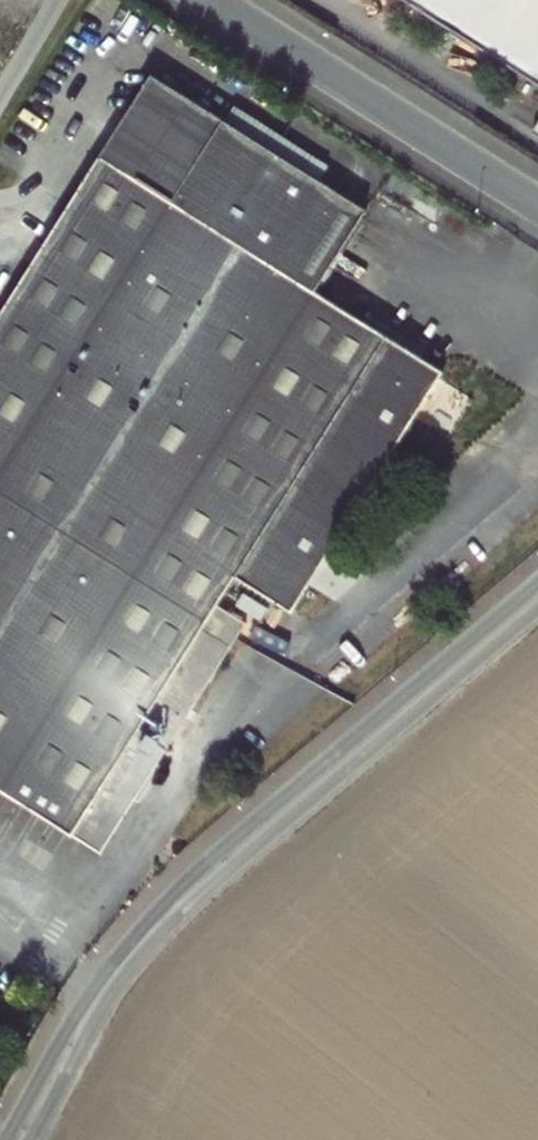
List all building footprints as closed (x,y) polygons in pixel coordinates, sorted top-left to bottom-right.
[(537,83),(537,0),(386,0),(385,1),(428,27),(434,17),(537,83)] [(283,608),(438,373),(313,291),(366,208),(154,71),(0,311),(0,786),(96,845),(241,620),(212,601),(217,593),(254,617),(267,598),(283,608)] [(306,617),(364,572),(329,550),(291,608),(306,617)]
